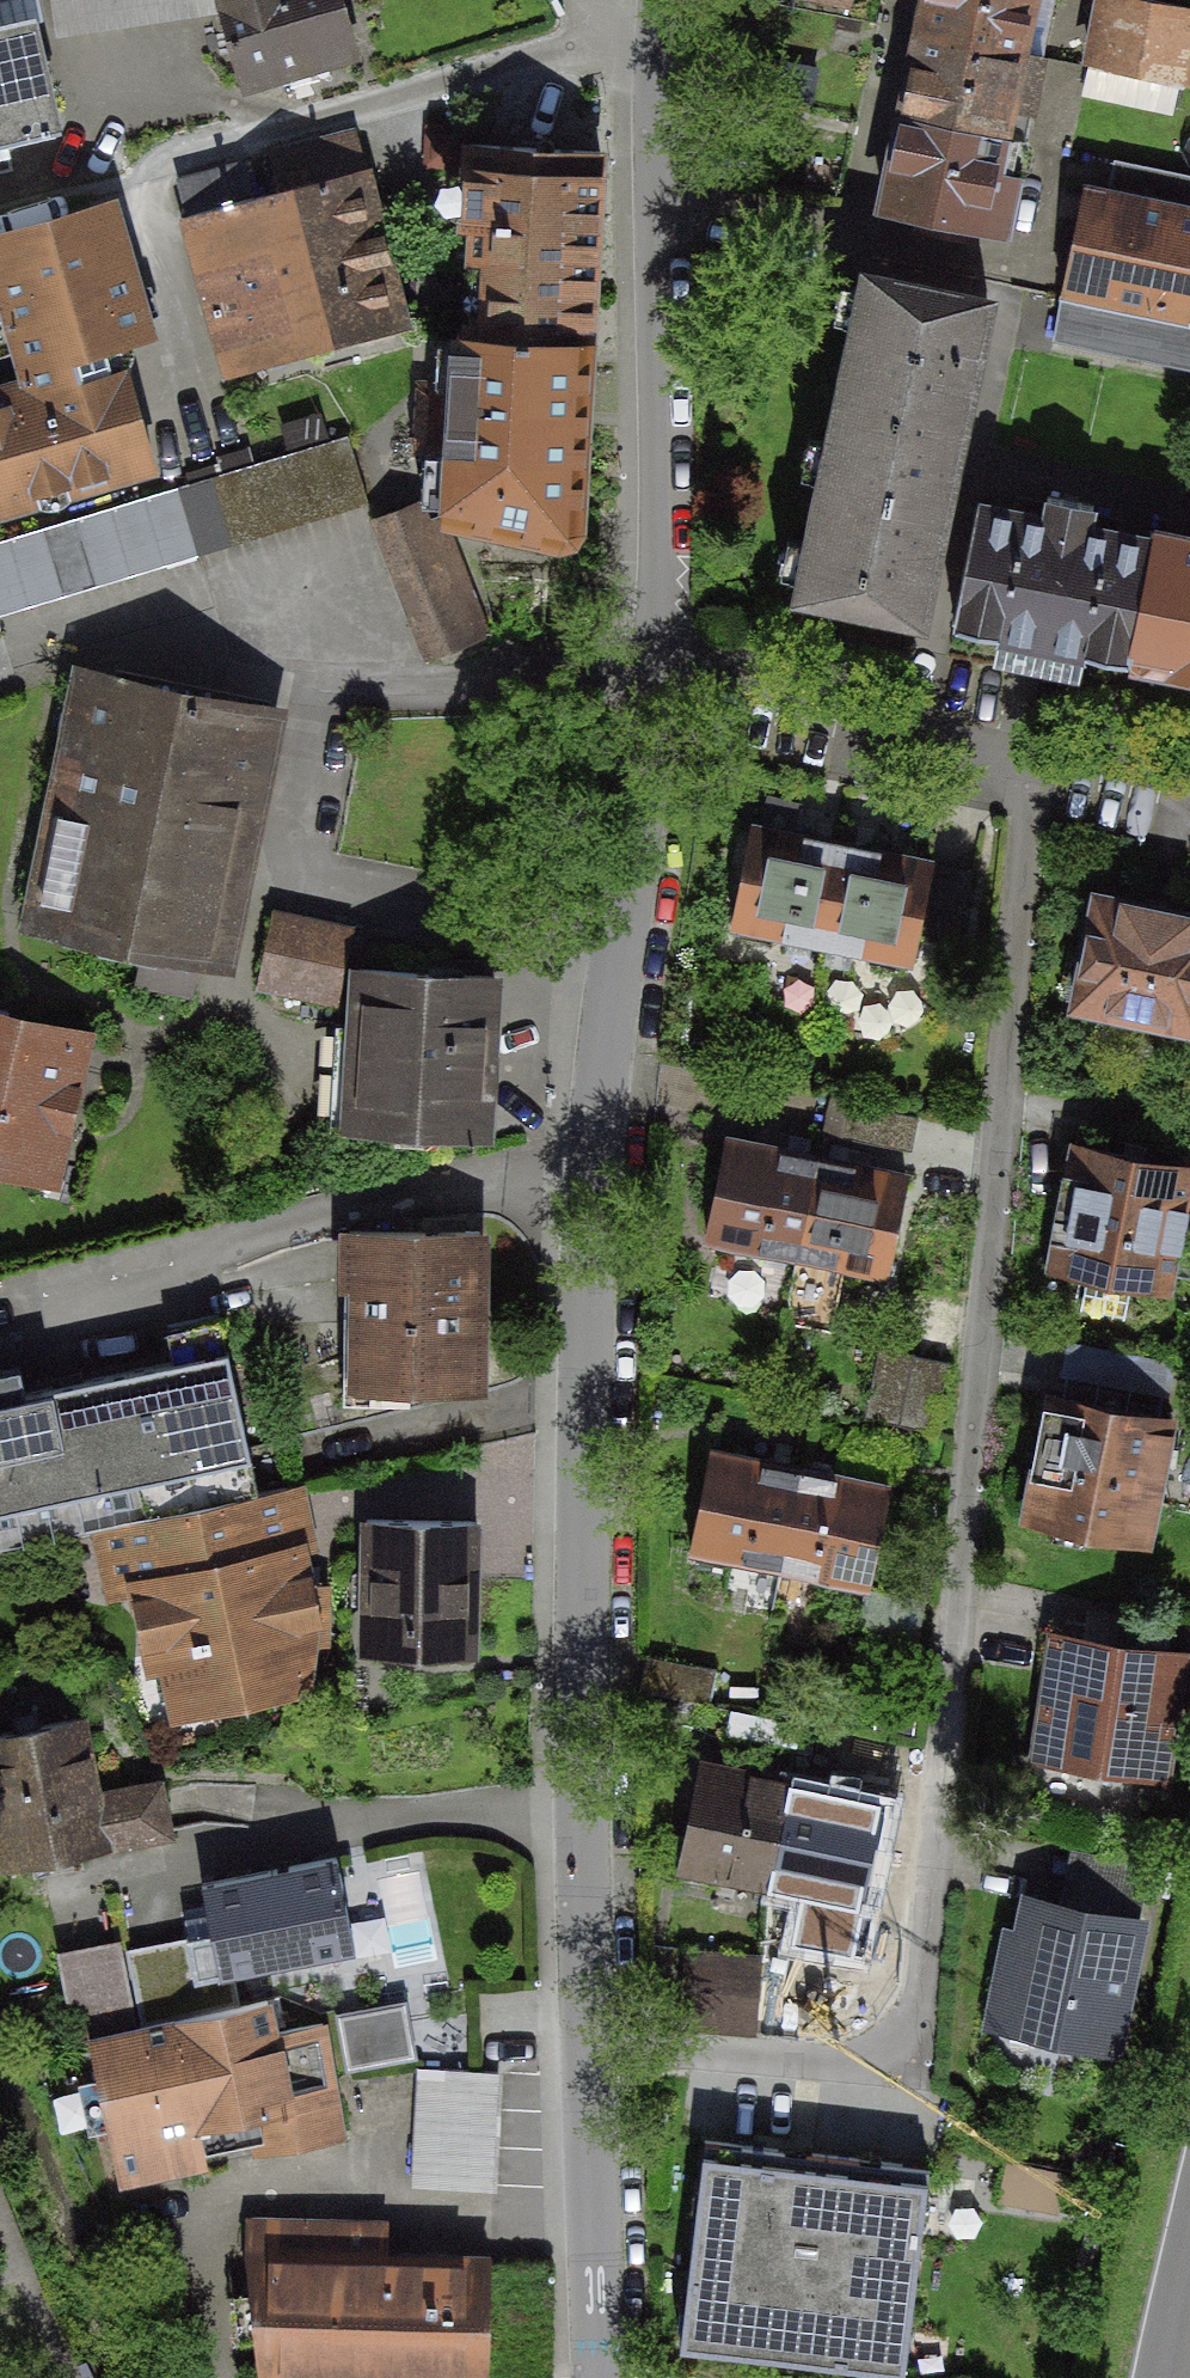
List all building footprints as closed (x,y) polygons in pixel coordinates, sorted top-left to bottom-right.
[(61,33),(219,6),(217,0),(55,0),(61,33)] [(244,87),(355,53),(339,0),(217,0),(219,6),(244,87)] [(920,29),(1021,51),(1032,0),(927,0),(920,29)] [(1189,52),(1189,9),(1145,0),(1102,0),(1090,63),(1184,81),(1189,52)] [(57,134),(30,22),(0,29),(0,148),(57,134)] [(920,29),(903,115),(1003,135),(1021,51),(920,29)] [(903,115),(883,208),(984,229),(1003,135),(903,115)] [(269,152),(280,194),(366,171),(355,130),(269,152)] [(588,340),(600,154),(469,145),(464,226),(477,227),(470,333),(588,340)] [(251,201),(240,160),(178,177),(189,218),(186,218),(229,376),(312,353),(281,236),(268,240),(258,200),(251,201)] [(1189,205),(1189,175),(1114,160),(1108,189),(1189,205)] [(366,171),(280,194),(258,200),(268,240),(281,236),(312,353),(407,328),(366,171)] [(1086,184),(1062,295),(1186,320),(1189,301),(1189,205),(1108,189),(1086,184)] [(0,245),(0,268),(26,348),(34,379),(38,393),(125,368),(117,340),(144,332),(109,213),(0,245)] [(26,348),(0,268),(0,356),(26,348)] [(984,303),(869,279),(847,383),(963,407),(984,303)] [(1062,295),(1054,338),(1189,366),(1189,321),(1186,320),(1062,295)] [(579,524),(588,340),(470,333),(457,332),(454,386),(420,385),(416,451),(449,452),(446,517),(558,540),(579,524)] [(125,368),(38,393),(34,379),(5,387),(9,401),(0,403),(0,505),(129,466),(120,435),(144,428),(125,368)] [(963,407),(847,383),(824,487),(942,511),(963,407)] [(347,436),(179,488),(200,556),(369,504),(347,436)] [(942,511),(824,487),(802,593),(920,618),(942,511)] [(0,542),(0,617),(200,556),(179,488),(0,542)] [(1132,659),(1156,542),(1090,529),(1095,508),(1051,499),(1046,520),(979,506),(955,622),(1132,659)] [(420,502),(372,521),(427,659),(487,635),(486,632),(473,637),(420,502)] [(1158,534),(1156,542),(1132,659),(1189,671),(1189,541),(1158,534)] [(225,985),(280,710),(110,676),(110,680),(82,674),(29,942),(57,947),(56,951),(225,985)] [(822,945),(842,843),(754,824),(732,926),(822,945)] [(931,864),(932,861),(842,843),(822,945),(911,963),(917,933),(931,864)] [(971,872),(931,864),(917,933),(957,941),(971,872)] [(1100,895),(1076,1007),(1189,1031),(1189,914),(1100,895)] [(350,933),(276,916),(261,982),(335,999),(350,933)] [(357,1149),(492,1157),(503,981),(350,972),(346,1033),(364,1034),(357,1149)] [(0,1023),(0,1160),(35,1169),(47,1117),(62,1121),(69,1093),(54,1089),(66,1040),(0,1023)] [(818,1155),(728,1137),(707,1241),(797,1259),(818,1155)] [(1049,1267),(1168,1290),(1189,1179),(1189,1171),(1073,1148),(1049,1267)] [(908,1174),(818,1155),(797,1259),(886,1277),(908,1174)] [(479,1389),(480,1232),(350,1231),(349,1284),(362,1285),(361,1388),(479,1389)] [(864,1418),(937,1434),(953,1363),(880,1347),(864,1418)] [(259,1492),(227,1348),(26,1393),(20,1367),(0,1371),(0,1551),(105,1527),(259,1492)] [(1170,1422),(1052,1398),(1028,1517),(1054,1522),(1049,1548),(1117,1562),(1122,1536),(1146,1541),(1170,1422)] [(801,1467),(713,1449),(691,1552),(779,1570),(801,1467)] [(890,1486),(801,1467),(779,1570),(868,1589),(890,1486)] [(259,1492),(105,1527),(118,1589),(142,1583),(154,1659),(202,1647),(211,1694),(305,1674),(305,1574),(298,1549),(307,1547),(294,1486),(259,1492)] [(474,1654),(477,1522),(366,1520),(363,1652),(474,1654)] [(1163,1774),(1180,1654),(1057,1637),(1040,1757),(1163,1774)] [(717,1671),(647,1658),(641,1692),(710,1705),(717,1671)] [(167,1837),(158,1785),(96,1796),(82,1717),(0,1732),(0,1834),(6,1866),(167,1837)] [(679,1867),(768,1885),(789,1783),(701,1764),(679,1867)] [(768,1885),(857,1904),(878,1801),(789,1783),(768,1885)] [(354,1948),(336,1858),(287,1869),(288,1874),(278,1876),(277,1870),(202,1886),(207,1912),(185,1917),(189,1936),(185,1937),(195,1981),(234,1973),(354,1948)] [(1113,2044),(1137,1922),(1030,1901),(1023,1938),(1008,1935),(998,1984),(1013,1987),(1006,2023),(1113,2044)] [(201,2012),(195,1981),(185,1937),(128,1949),(144,2024),(174,2018),(201,2012)] [(118,1943),(61,1955),(77,2038),(91,2035),(135,2026),(118,1943)] [(761,1955),(685,1951),(681,2030),(757,2034),(761,1955)] [(195,1981),(201,2012),(240,2004),(234,1973),(195,1981)] [(201,2012),(174,2018),(197,2127),(256,2115),(261,2143),(279,2140),(280,2149),(344,2137),(322,2023),(274,2033),(268,1999),(240,2004),(201,2012)] [(407,2006),(339,2018),(349,2077),(417,2065),(407,2006)] [(135,2026),(91,2035),(121,2182),(205,2164),(197,2127),(174,2018),(144,2024),(135,2026)] [(498,2072),(420,2069),(416,2183),(493,2186),(498,2072)] [(928,2168),(705,2142),(681,2346),(904,2372),(928,2168)] [(259,2377),(350,2377),(351,2376),(439,2377),(486,2377),(486,2309),(498,2309),(498,2290),(488,2291),(488,2257),(383,2257),(383,2226),(249,2225),(250,2257),(245,2257),(259,2377)]
